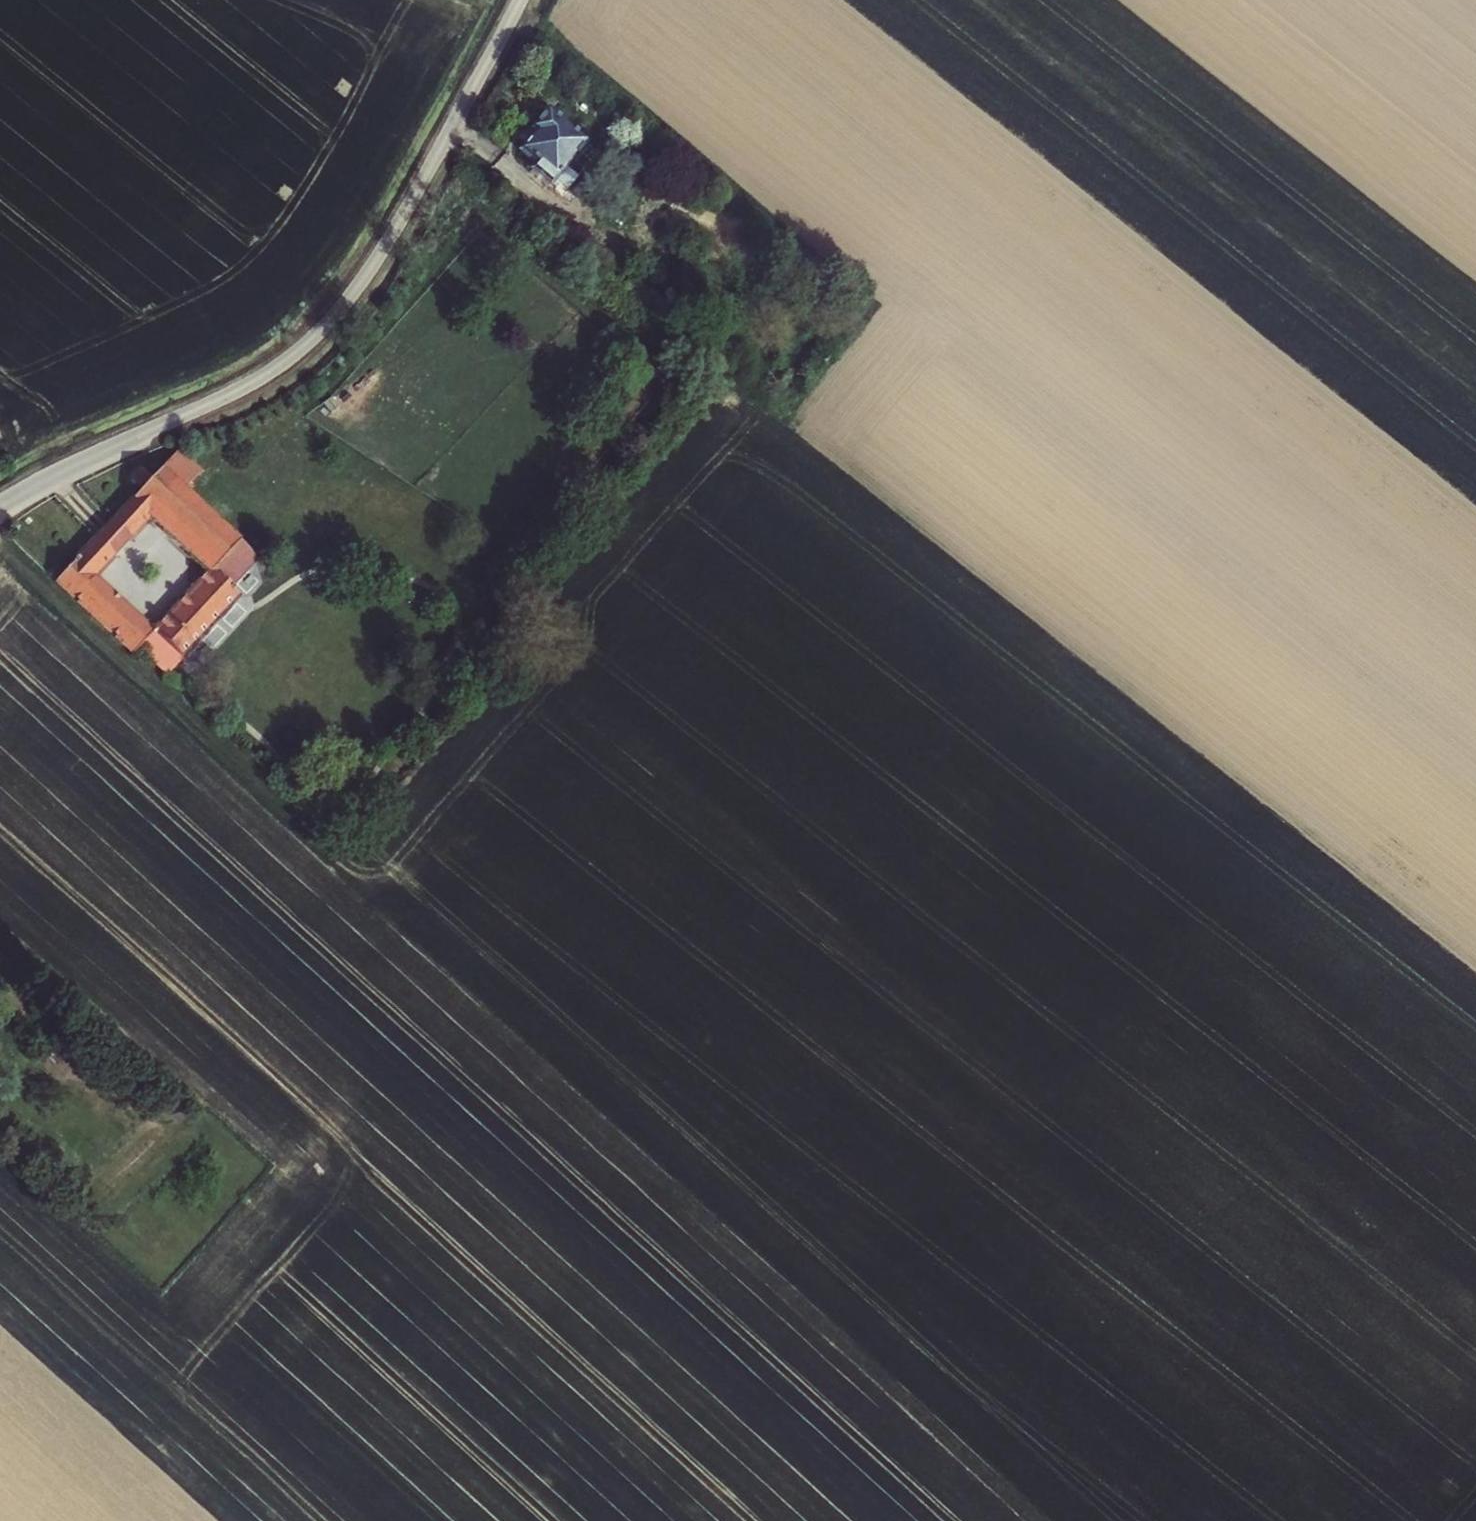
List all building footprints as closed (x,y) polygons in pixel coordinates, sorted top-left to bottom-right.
[(586,145),(530,99),(495,141),(551,187),(586,145)] [(247,603),(273,575),(226,532),(227,530),(187,493),(204,475),(176,451),(150,479),(138,468),(127,480),(139,492),(55,581),(137,655),(143,648),(174,673),(241,599),(247,603)]
